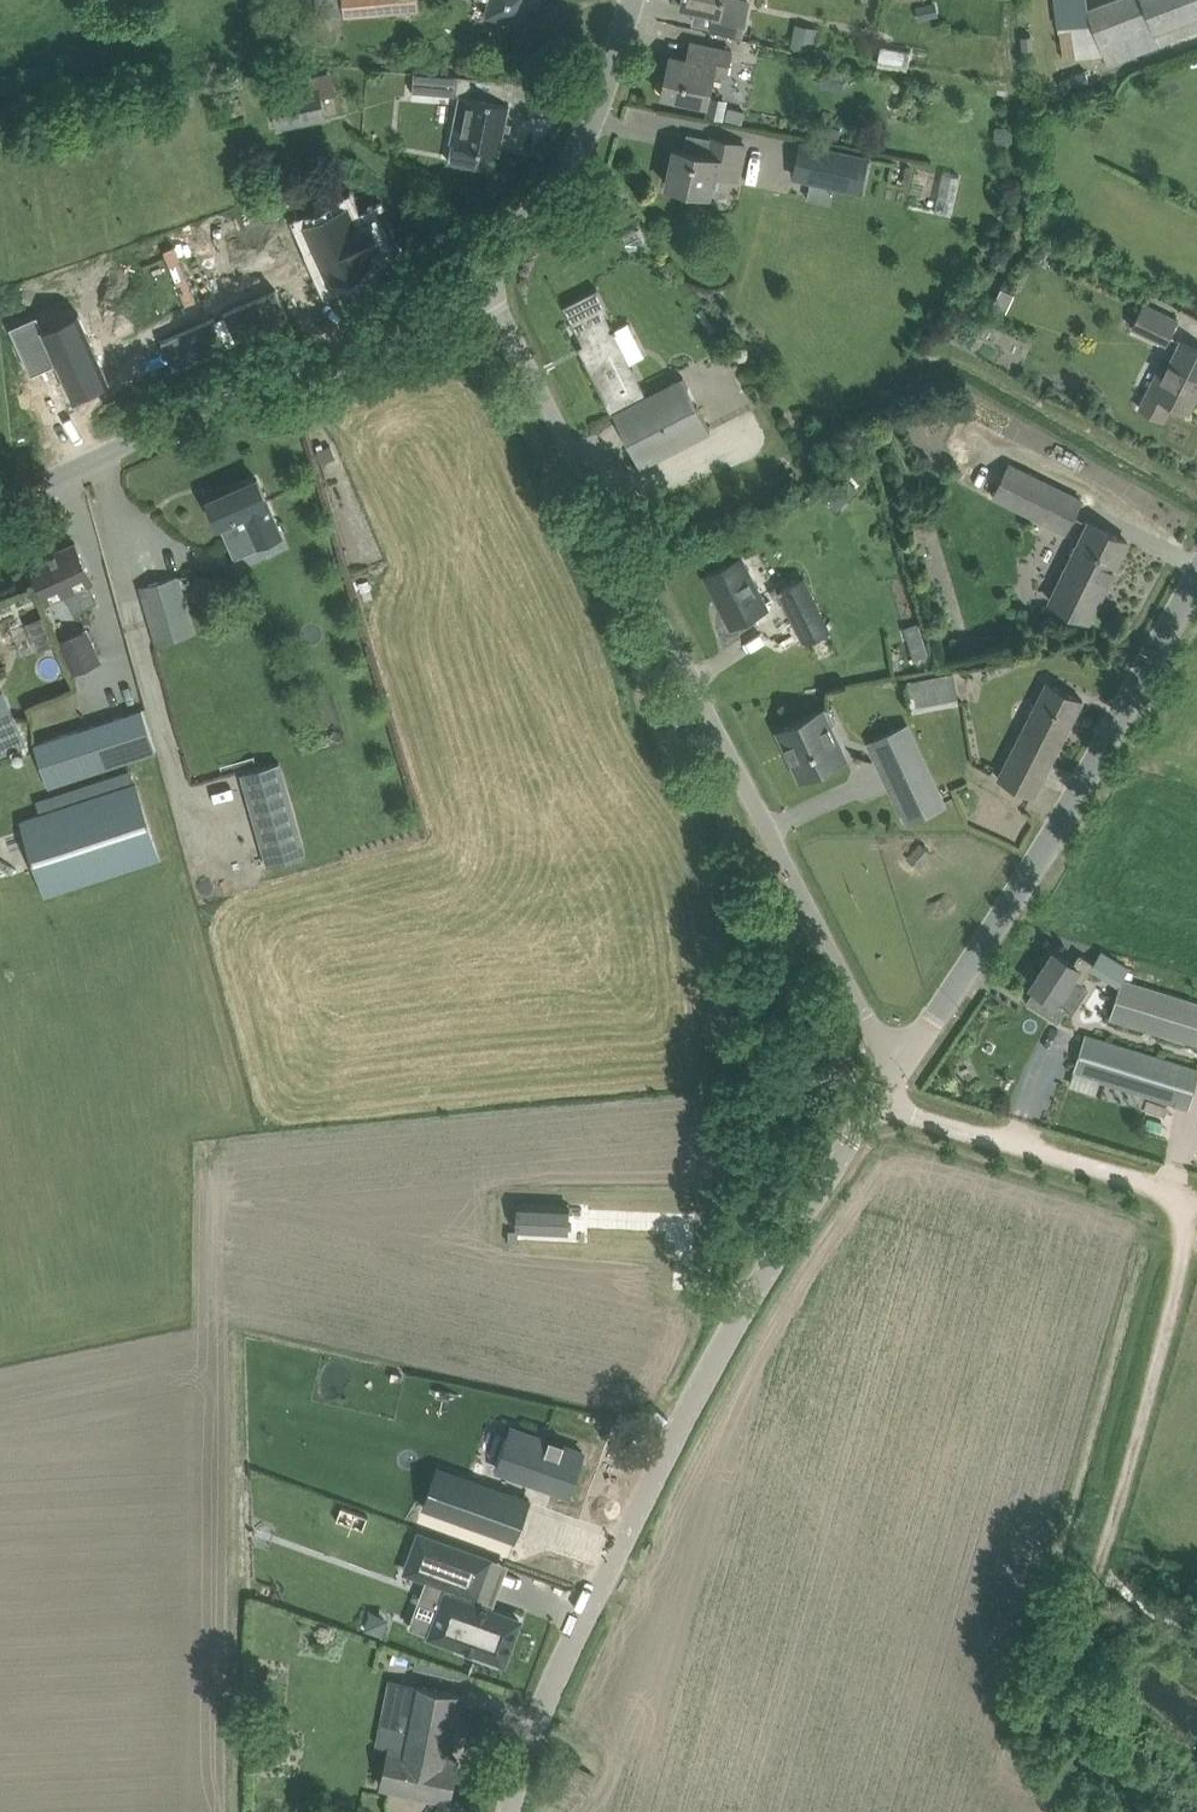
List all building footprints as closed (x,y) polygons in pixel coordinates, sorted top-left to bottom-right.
[(345,16),(417,10),(416,0),(344,0),(345,16)] [(486,13),(526,22),(531,0),(542,3),(542,0),(488,0),(486,13)] [(715,11),(712,26),(743,33),(750,0),(748,0),(683,0),(682,4),(715,11)] [(1088,0),(1056,0),(1060,26),(1061,26),(1065,57),(1106,54),(1108,61),(1196,28),(1196,0),(1106,0),(1089,6),(1088,0)] [(1022,35),(1023,48),(1035,47),(1033,33),(1022,35)] [(815,50),(817,39),(793,34),(791,45),(815,50)] [(663,93),(709,103),(710,96),(716,67),(729,70),(733,49),(692,40),(688,57),(671,54),(663,93)] [(876,44),(874,64),(906,67),(908,47),(876,44)] [(1071,74),(1075,86),(1090,82),(1086,69),(1071,74)] [(456,90),(458,75),(415,71),(413,90),(456,94),(456,90)] [(270,85),(279,127),(326,117),(317,75),(270,85)] [(510,101),(472,93),(461,91),(451,141),(499,151),(510,101)] [(710,96),(709,103),(706,115),(724,119),(726,111),(728,100),(710,96)] [(827,136),(838,139),(841,127),(830,125),(827,136)] [(668,184),(710,193),(714,172),(739,177),(746,144),(714,137),(711,155),(676,147),(668,184)] [(793,177),(836,186),(862,192),(870,154),(801,139),(793,177)] [(317,218),(342,274),(386,255),(381,245),(395,239),(382,211),(369,217),(360,198),(317,218)] [(1179,319),(1144,302),(1135,297),(1130,307),(1140,312),(1133,326),(1167,343),(1179,319)] [(18,322),(40,369),(63,359),(78,392),(114,376),(83,308),(49,324),(43,311),(18,322)] [(585,354),(614,411),(646,395),(602,309),(576,323),(591,352),(585,354)] [(1165,375),(1157,392),(1150,388),(1141,407),(1164,418),(1172,401),(1190,409),(1196,394),(1196,347),(1182,340),(1165,375)] [(684,375),(646,395),(614,411),(642,465),(711,429),(684,375)] [(332,443),(317,449),(323,462),(337,456),(332,443)] [(995,496),(1066,531),(1083,498),(1011,463),(995,496)] [(258,477),(209,499),(220,524),(246,512),(260,543),(283,533),(269,502),(258,477)] [(1090,619),(1129,541),(1090,521),(1051,599),(1090,619)] [(68,591),(76,608),(101,596),(93,579),(76,543),(36,563),(47,588),(62,582),(67,591),(68,591)] [(706,575),(732,625),(769,606),(742,556),(706,575)] [(194,598),(207,600),(210,575),(197,573),(194,598)] [(192,616),(180,575),(180,574),(140,585),(143,597),(152,627),(192,616)] [(779,590),(805,642),(812,657),(848,639),(840,624),(831,629),(805,577),(779,590)] [(43,615),(26,622),(38,650),(55,644),(43,615)] [(909,643),(924,638),(919,622),(904,626),(909,643)] [(61,641),(75,671),(102,660),(88,629),(61,641)] [(938,675),(943,705),(959,702),(953,672),(938,675)] [(999,777),(1033,794),(1035,795),(1084,699),(1048,681),(999,777)] [(0,687),(0,751),(24,741),(0,687)] [(831,724),(837,721),(830,706),(824,709),(823,708),(780,729),(788,746),(792,744),(796,753),(792,755),(802,777),(840,759),(844,757),(846,756),(845,754),(839,741),(831,724)] [(80,728),(35,743),(49,786),(155,751),(157,750),(157,749),(143,707),(80,728)] [(878,755),(879,757),(894,789),(909,821),(948,803),(917,737),(878,755)] [(136,758),(112,765),(120,788),(143,781),(136,758)] [(243,770),(269,863),(309,852),(282,759),(243,770)] [(21,822),(46,898),(163,860),(138,784),(21,822)] [(911,852),(924,864),(934,853),(921,841),(911,852)] [(1055,950),(1033,984),(1036,986),(1027,1000),(1059,1021),(1069,1005),(1059,999),(1073,977),(1082,983),(1096,961),(1081,952),(1074,962),(1055,950)] [(1121,979),(1110,1016),(1196,1043),(1196,1002),(1121,979)] [(1092,1076),(1088,1092),(1108,1098),(1113,1083),(1190,1107),(1196,1085),(1196,1068),(1086,1034),(1075,1071),(1092,1076)] [(519,1202),(518,1228),(569,1230),(570,1205),(519,1202)] [(509,1229),(509,1241),(517,1241),(518,1229),(509,1229)] [(549,1486),(556,1488),(569,1493),(584,1451),(514,1426),(510,1435),(499,1468),(522,1477),(518,1490),(544,1499),(549,1486)] [(421,1509),(512,1541),(526,1500),(435,1468),(421,1509)] [(477,1595),(491,1558),(421,1533),(407,1570),(427,1577),(409,1625),(432,1634),(432,1633),(433,1633),(459,1643),(457,1647),(499,1662),(501,1658),(505,1659),(520,1618),(493,1609),(470,1600),(473,1593),(477,1595)] [(400,1750),(390,1748),(382,1785),(451,1799),(459,1759),(450,1757),(463,1693),(414,1682),(400,1750)] [(254,1751),(264,1753),(267,1740),(256,1738),(254,1751)]
